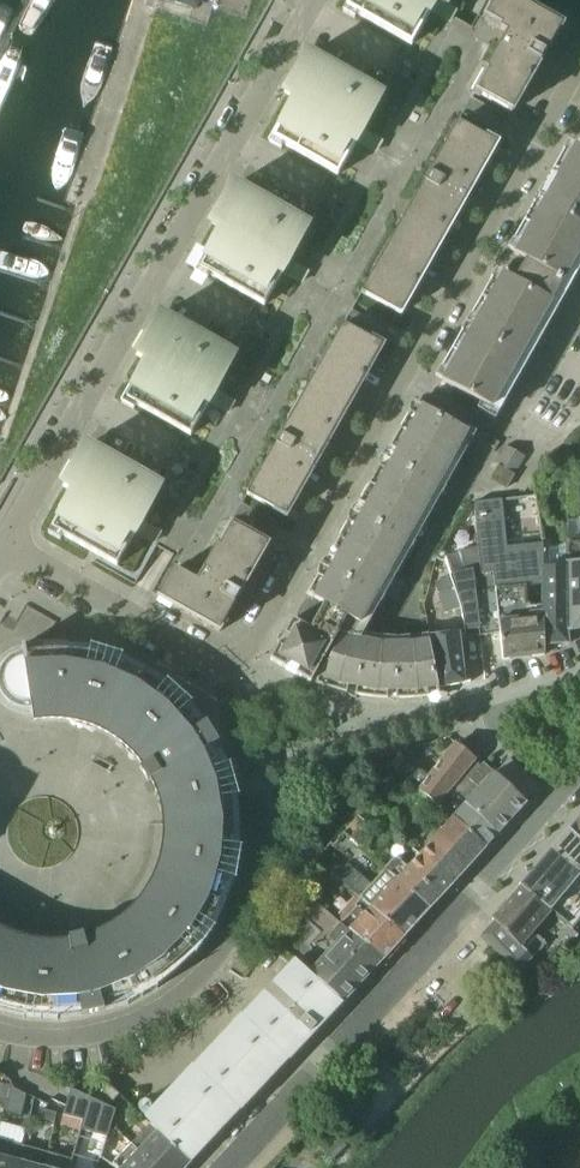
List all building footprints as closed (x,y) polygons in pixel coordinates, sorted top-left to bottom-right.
[(296,99),(283,123),(274,139),(284,145),(330,171),(337,174),(338,175),(309,227),(307,226),(301,223),(291,217),(282,212),(273,207),(263,202),(254,196),(245,191),(234,185),(224,204),(223,203),(212,224),(222,230),(209,253),(200,269),(211,275),(257,301),(263,304),(265,305),(235,358),(233,356),(227,353),(218,348),(208,342),(199,337),(190,332),(180,327),(171,321),(161,315),(150,334),(149,334),(142,347),(138,354),(139,354),(149,360),(135,384),(127,399),(137,405),(183,431),(189,435),(191,436),(162,488),(160,487),(154,483),(143,477),(134,472),(124,467),(115,461),(105,456),(96,451),(87,446),(76,464),(64,484),(65,485),(66,485),(75,490),(62,514),(53,530),(63,536),(89,550),(98,555),(117,566),(136,533),(150,541),(151,542),(203,571),(229,525),(230,525),(230,524),(231,525),(248,495),(247,495),(248,494),(344,323),(345,324),(362,293),(362,292),(458,121),(459,122),(476,92),(475,91),(475,90),(501,44),(450,15),(453,8),(447,5),(450,0),(352,0),(347,9),(358,15),(404,40),(410,44),(412,45),(382,97),(381,96),(374,92),(365,87),(356,82),(346,77),(337,71),(328,66),(319,61),(308,55),(297,74),(297,73),(285,93),(286,94),(296,99)] [(475,91),(513,112),(545,55),(546,56),(562,27),(515,0),(496,0),(485,21),(507,33),(501,44),(475,90),(475,91)] [(497,143),(486,137),(459,122),(458,121),(362,292),(401,314),(429,264),(430,264),(469,195),(469,194),(497,143)] [(576,146),(571,155),(564,152),(514,241),(520,244),(515,254),(526,260),(515,280),(504,274),(499,283),(492,280),(442,369),(448,372),(443,382),(500,414),(579,271),(579,148),(576,146)] [(344,323),(248,494),(247,495),(248,495),(287,517),(316,466),(328,446),(327,445),(384,345),(344,323)] [(382,604),(476,436),(416,402),(308,595),(314,598),(300,623),(294,620),(271,660),(312,683),(312,682),(333,689),(354,694),(367,642),(368,635),(364,634),(381,604),(382,604)] [(526,456),(507,446),(497,463),(516,474),(526,456)] [(540,515),(539,515),(536,496),(476,502),(476,522),(479,547),(482,574),(494,573),(500,632),(504,660),(545,655),(545,645),(543,567),(543,544),(540,515)] [(235,603),(268,545),(231,525),(230,524),(230,525),(229,525),(203,571),(197,582),(175,569),(158,597),(220,632),(236,603),(235,603)] [(567,539),(567,542),(567,567),(568,632),(579,629),(579,539),(567,539)] [(480,635),(500,632),(494,573),(482,574),(479,547),(461,552),(466,571),(450,575),(451,577),(462,616),(465,630),(479,629),(480,635)] [(567,567),(543,567),(545,645),(569,644),(568,632),(567,567)] [(457,617),(462,616),(451,577),(435,583),(436,588),(428,589),(425,604),(441,602),(445,614),(455,610),(457,617)] [(466,683),(466,682),(460,633),(430,636),(439,688),(466,683)] [(439,688),(430,636),(429,636),(429,634),(427,634),(429,642),(398,645),(400,699),(415,698),(429,696),(429,694),(440,691),(439,688)] [(400,699),(398,645),(367,642),(354,694),(376,698),(400,699)] [(66,644),(50,643),(26,645),(23,646),(24,652),(16,655),(5,664),(0,676),(0,681),(2,692),(11,703),(24,708),(33,708),(34,715),(35,722),(43,721),(52,720),(60,720),(69,721),(77,723),(85,725),(93,727),(101,730),(113,737),(119,741),(125,746),(130,750),(135,755),(144,766),(140,768),(149,781),(151,779),(151,780),(156,790),(159,801),(162,812),(163,824),(163,836),(162,847),(160,856),(158,865),(155,873),(151,882),(146,890),(141,897),(135,905),(129,911),(119,919),(108,927),(97,932),(85,937),(84,935),(84,933),(72,936),(71,936),(69,937),(70,940),(68,940),(67,940),(58,941),(49,941),(40,940),(32,939),(23,937),(15,934),(7,930),(0,927),(0,1010),(25,1017),(59,1019),(82,1016),(106,1011),(128,1003),(158,987),(177,972),(196,954),(215,927),(226,904),(235,880),(241,847),(241,820),(238,796),(229,764),(220,743),(207,722),(192,703),(187,699),(167,681),(146,668),(123,656),(91,647),(66,644)] [(430,777),(420,790),(439,804),(451,791),(457,797),(498,834),(527,803),(479,758),(476,760),(456,744),(430,777)] [(294,806),(298,805),(307,804),(305,790),(292,793),(294,806)] [(498,834),(457,797),(445,810),(454,818),(486,847),(498,834)] [(486,847),(454,818),(445,810),(430,827),(438,835),(421,855),(453,884),(486,847)] [(356,842),(370,826),(359,815),(344,832),(356,842)] [(569,830),(579,840),(579,817),(569,830)] [(569,830),(551,851),(579,876),(579,840),(569,830)] [(579,919),(579,876),(551,851),(536,868),(522,885),(552,912),(571,929),(579,919)] [(385,868),(386,869),(386,868),(431,908),(453,884),(421,855),(409,867),(400,858),(394,858),(385,868)] [(405,936),(431,908),(386,868),(386,869),(372,884),(350,865),(338,877),(359,896),(372,907),(405,936)] [(491,944),(516,971),(547,943),(545,941),(547,940),(545,938),(544,939),(536,931),(552,912),(522,885),(493,919),(496,921),(483,936),(481,937),(489,946),(491,944)] [(384,959),(405,936),(372,907),(359,896),(338,919),(339,920),(384,959)] [(311,974),(344,1002),(384,959),(339,920),(338,919),(337,920),(319,905),(306,920),(327,939),(315,953),(323,960),(311,974)] [(311,974),(310,973),(301,965),(300,965),(278,989),(249,1020),(248,1019),(246,1022),(200,1071),(200,1070),(199,1070),(150,1122),(151,1123),(191,1161),(192,1162),(240,1111),(241,1111),(289,1060),(289,1061),(291,1059),(289,1057),(305,1040),(317,1027),(319,1029),(344,1002),(311,974)] [(96,1085),(114,1101),(120,1094),(103,1078),(96,1085)] [(8,1100),(13,1083),(0,1086),(0,1108),(5,1109),(7,1099),(8,1100)] [(116,1109),(72,1088),(64,1115),(83,1120),(80,1131),(107,1140),(116,1109)] [(7,1099),(5,1109),(20,1113),(23,1103),(8,1100),(7,1099)] [(58,1113),(45,1110),(43,1109),(41,1119),(55,1123),(58,1113)] [(83,1120),(64,1115),(61,1125),(80,1131),(83,1120)] [(353,1129),(356,1128),(357,1128),(362,1123),(355,1116),(350,1121),(350,1127),(353,1129)] [(21,1139),(24,1127),(2,1122),(0,1133),(0,1135),(21,1139)] [(151,1123),(131,1145),(156,1167),(185,1167),(191,1161),(151,1123)] [(25,1145),(0,1139),(0,1167),(18,1167),(25,1145)] [(131,1145),(130,1144),(113,1163),(118,1167),(156,1167),(131,1145)] [(48,1151),(25,1145),(18,1167),(44,1167),(48,1151)] [(48,1152),(48,1151),(44,1167),(69,1167),(72,1158),(48,1152)]
